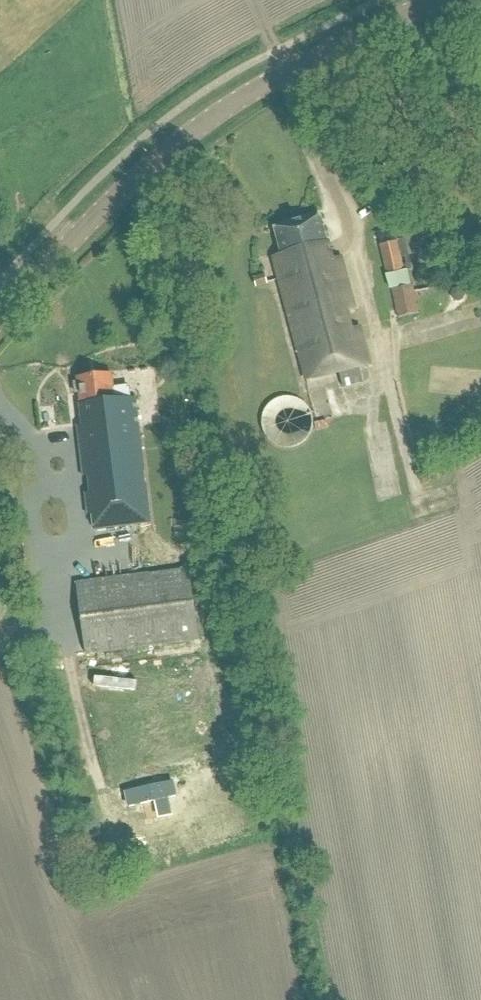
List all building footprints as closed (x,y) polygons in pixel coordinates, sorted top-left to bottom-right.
[(305,381),(339,373),(343,389),(364,384),(359,367),(367,365),(357,329),(353,330),(348,311),(353,310),(340,258),(331,260),(320,217),(273,230),(280,255),(272,258),(305,381)] [(256,288),(268,285),(265,275),(254,278),(256,288)] [(391,291),(399,319),(419,314),(411,285),(391,291)] [(453,290),(451,295),(453,300),(458,302),(463,300),(465,295),(464,290),(459,288),(453,290)] [(77,427),(83,479),(89,478),(90,493),(84,494),(87,516),(91,516),(93,530),(141,525),(151,523),(137,398),(114,401),(111,374),(76,379),(77,383),(73,384),(74,394),(78,394),(81,426),(77,427)] [(263,414),(261,423),(262,432),(265,437),(267,440),(275,447),(284,449),(292,449),(300,445),(307,440),(311,433),(313,424),(311,415),(308,408),(302,402),(297,399),(296,399),(290,397),(284,397),(278,399),(272,402),(267,407),(263,414)] [(147,576),(78,585),(87,655),(199,641),(190,570),(177,572),(147,576)]
